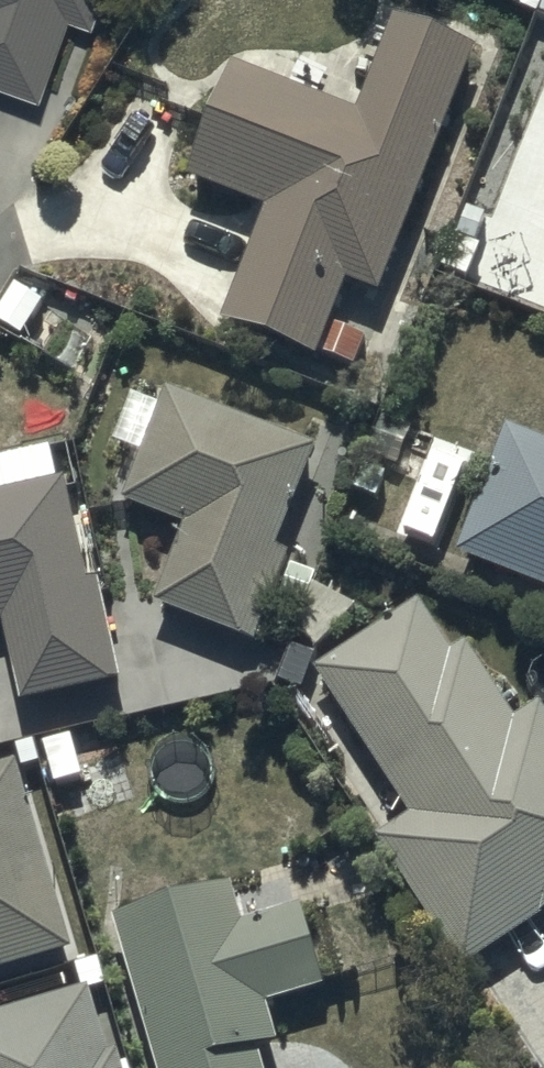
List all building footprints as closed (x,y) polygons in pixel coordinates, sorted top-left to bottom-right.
[(29,93),(57,12),(89,23),(97,0),(0,0),(0,83),(29,93)] [(348,119),(225,70),(181,181),(257,211),(232,275),(178,254),(167,284),(219,305),(210,328),(310,367),(314,357),(346,370),(356,345),(323,332),(340,290),(369,301),(464,59),(384,27),(348,119)] [(108,453),(134,462),(117,508),(177,532),(147,611),(249,650),(284,558),(266,551),(305,452),(160,396),(153,414),(127,405),(108,453)] [(496,431),(449,562),(543,597),(543,448),(496,431)] [(0,465),(0,668),(10,712),(113,690),(90,584),(74,588),(44,455),(0,465)] [(310,672),(402,819),(369,840),(454,974),(543,917),(543,724),(532,705),(504,723),(457,648),(444,656),(413,607),(310,672)] [(8,769),(0,771),(0,972),(63,954),(8,769)] [(103,921),(146,1067),(247,1067),(243,1053),(262,1048),(252,1014),(314,995),(289,910),(229,928),(217,888),(103,921)] [(0,1014),(0,1067),(112,1067),(109,1060),(102,1062),(80,990),(0,1014)]
